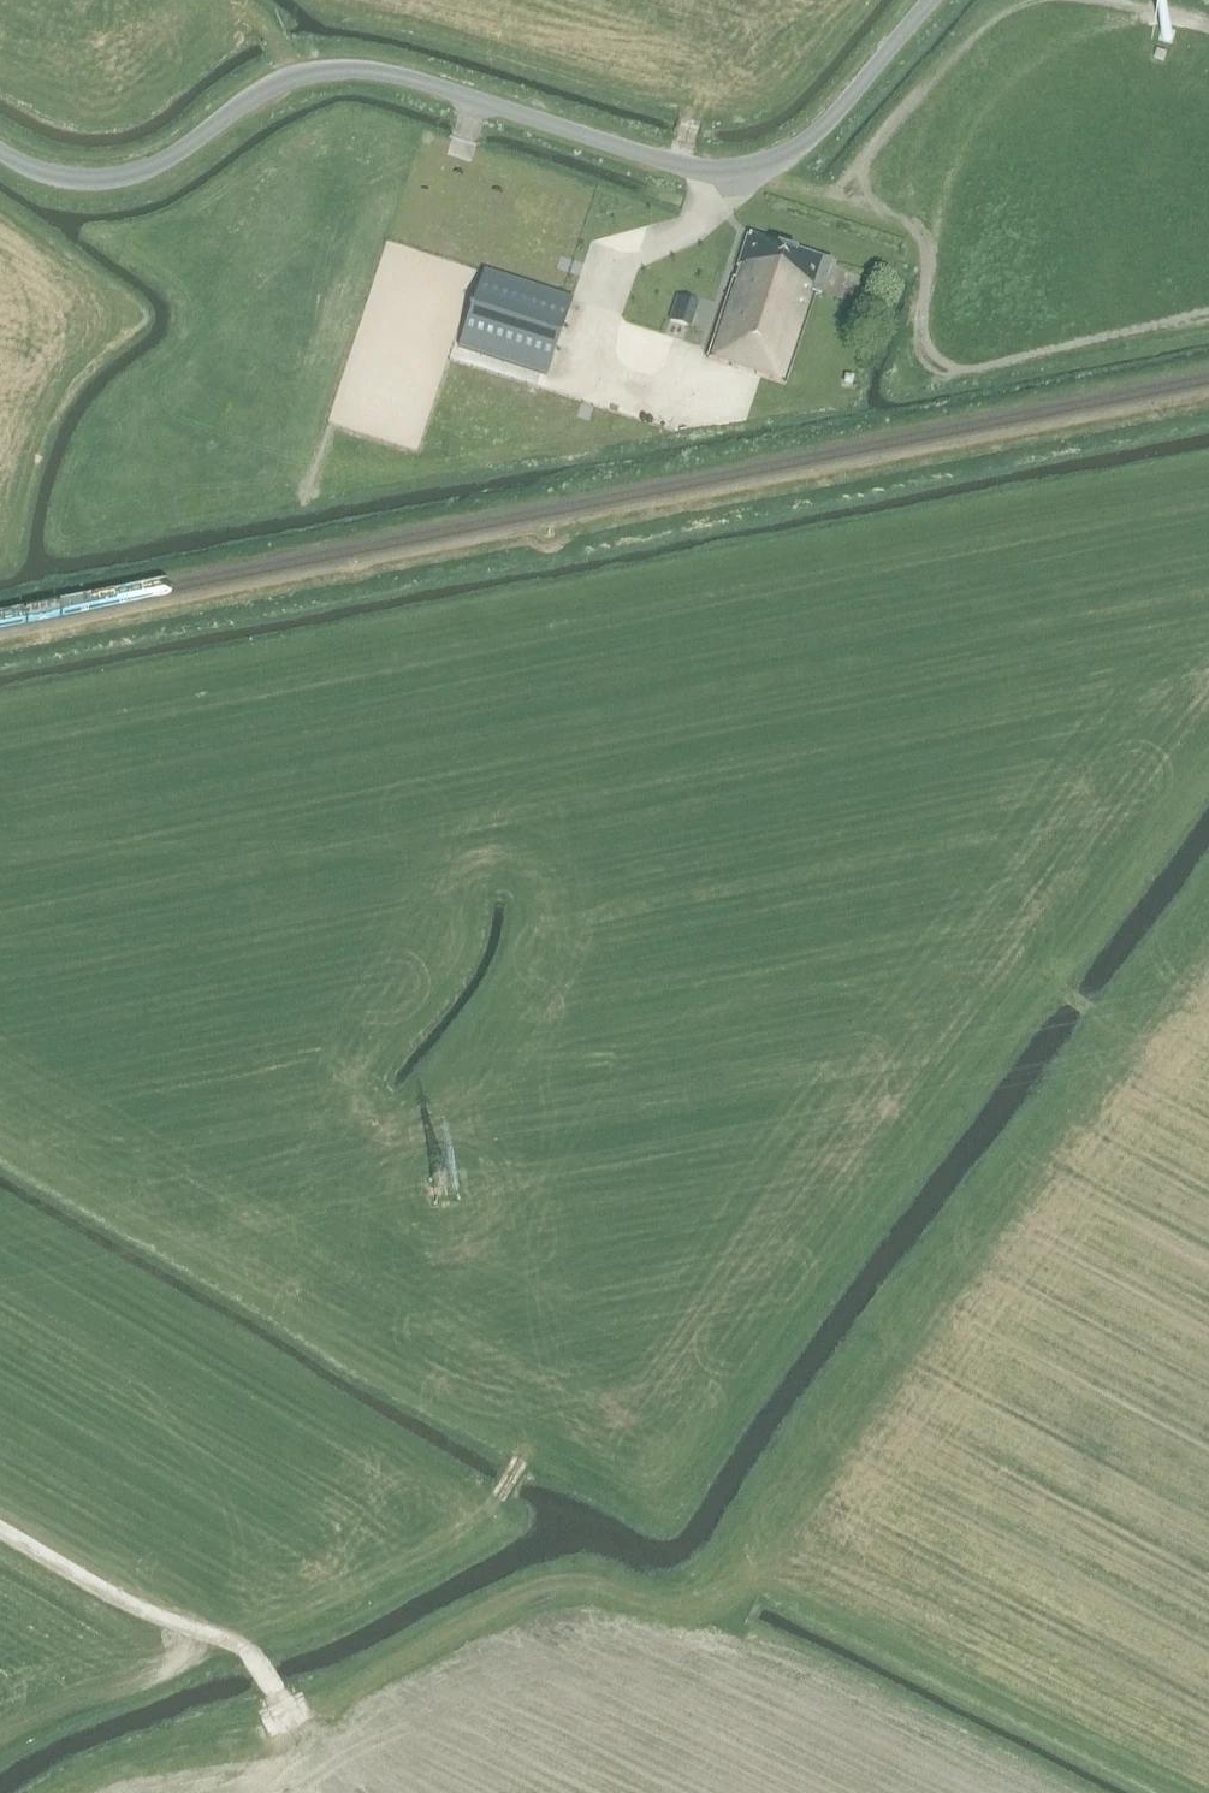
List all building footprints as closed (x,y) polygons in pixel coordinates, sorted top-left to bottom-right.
[(571,299),(484,271),(512,185),(479,174),(440,292),(473,303),(458,347),(546,375),(571,299)] [(822,297),(827,282),(833,264),(749,237),(709,360),(786,385),(816,294),(822,297)] [(694,326),(703,300),(682,293),(672,318),(694,326)] [(679,356),(684,337),(663,330),(657,349),(679,356)]
